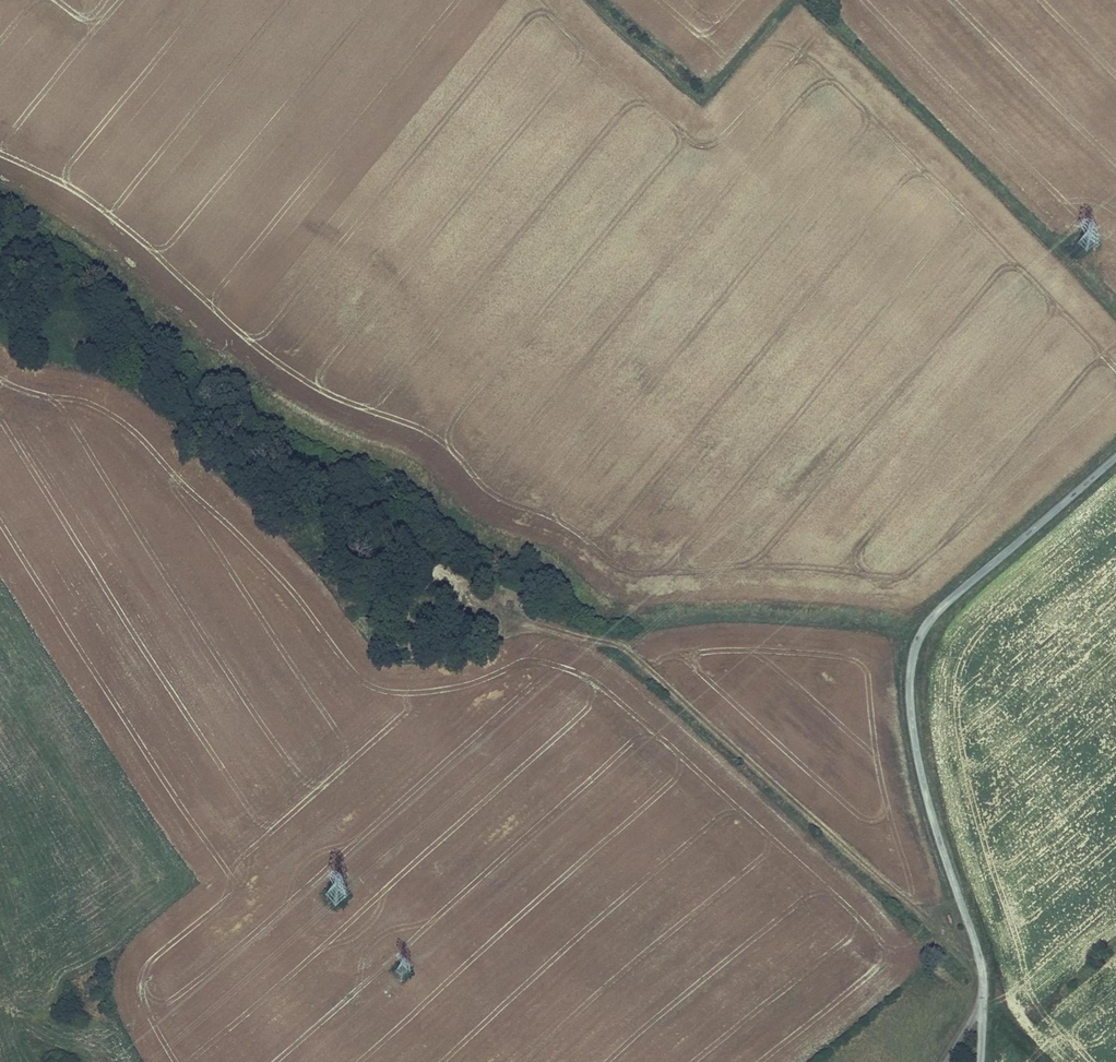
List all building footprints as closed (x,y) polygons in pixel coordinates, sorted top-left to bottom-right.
[(336,885),(325,895),(335,907),(347,897),(336,885)]
